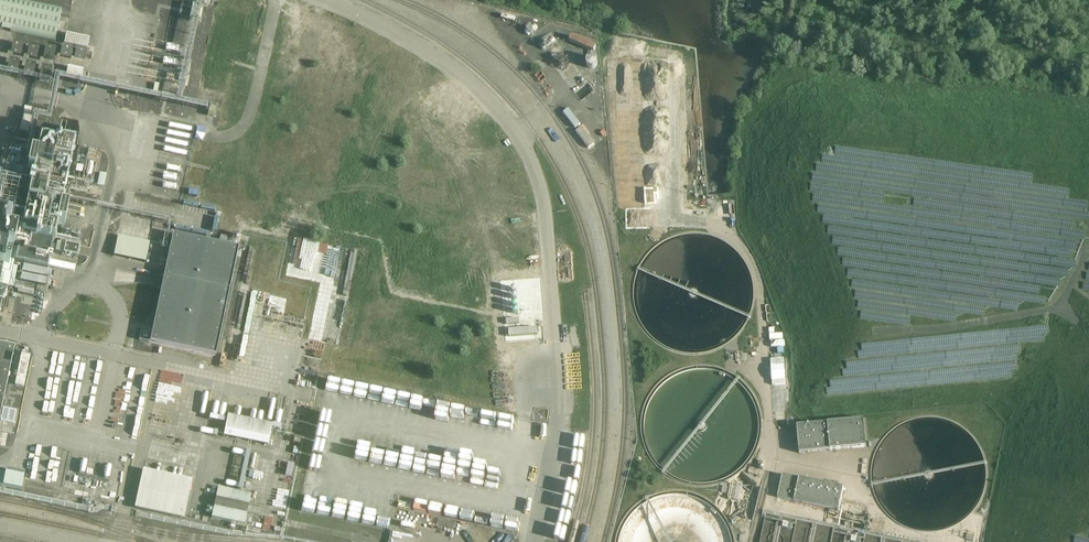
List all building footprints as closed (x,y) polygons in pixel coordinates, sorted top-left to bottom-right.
[(27,0),(0,0),(0,27),(52,38),(58,6),(27,0)] [(90,38),(66,33),(64,44),(87,48),(90,38)] [(19,42),(9,40),(7,47),(17,49),(19,42)] [(25,43),(23,50),(32,52),(34,45),(25,43)] [(50,45),(41,43),(40,50),(49,52),(50,45)] [(73,47),(62,45),(60,57),(70,59),(73,47)] [(76,48),(74,60),(85,62),(87,50),(76,48)] [(586,63),(586,64),(587,65),(587,66),(588,67),(589,68),(591,69),(592,69),(593,69),(594,69),(595,68),(596,67),(597,67),(597,66),(598,65),(598,64),(598,63),(598,62),(598,61),(597,60),(596,58),(595,58),(594,57),(593,57),(592,57),(591,57),(589,58),(588,59),(587,60),(587,61),(586,62),(586,63)] [(6,60),(4,67),(13,69),(14,61),(6,60)] [(21,63),(19,70),(28,72),(30,65),(21,63)] [(83,70),(68,67),(66,76),(81,80),(83,70)] [(45,71),(36,69),(34,76),(43,78),(45,71)] [(210,104),(208,116),(216,118),(218,106),(210,104)] [(24,107),(20,130),(28,132),(33,109),(24,107)] [(563,113),(575,128),(580,124),(568,109),(563,113)] [(575,132),(588,149),(595,144),(582,127),(575,132)] [(21,235),(15,262),(47,269),(57,226),(64,228),(68,210),(60,209),(73,146),(57,143),(57,145),(40,142),(37,156),(30,155),(27,172),(33,174),(32,179),(30,179),(28,189),(30,189),(21,235)] [(3,266),(9,267),(10,261),(5,260),(7,247),(14,248),(17,231),(11,230),(26,154),(5,150),(0,173),(0,282),(3,266)] [(102,194),(105,181),(98,180),(96,192),(102,194)] [(180,214),(178,228),(191,230),(193,217),(180,214)] [(215,356),(216,353),(237,248),(172,234),(153,326),(150,342),(215,356)] [(150,242),(118,236),(114,256),(145,263),(150,242)] [(80,246),(66,243),(64,253),(78,256),(80,246)] [(12,345),(0,342),(0,405),(12,345)] [(16,389),(11,412),(18,414),(23,390),(16,389)] [(223,437),(268,446),(272,425),(227,416),(223,437)] [(863,420),(796,426),(799,453),(866,447),(863,420)] [(289,435),(287,442),(293,443),(300,444),(301,439),(294,437),(289,435)] [(259,459),(255,476),(263,477),(266,460),(259,459)] [(21,490),(25,473),(6,470),(5,474),(0,473),(0,486),(21,490)] [(143,470),(134,508),(184,519),(192,480),(143,470)] [(777,497),(839,510),(843,487),(782,475),(777,497)] [(211,518),(244,525),(251,494),(218,487),(211,518)]
